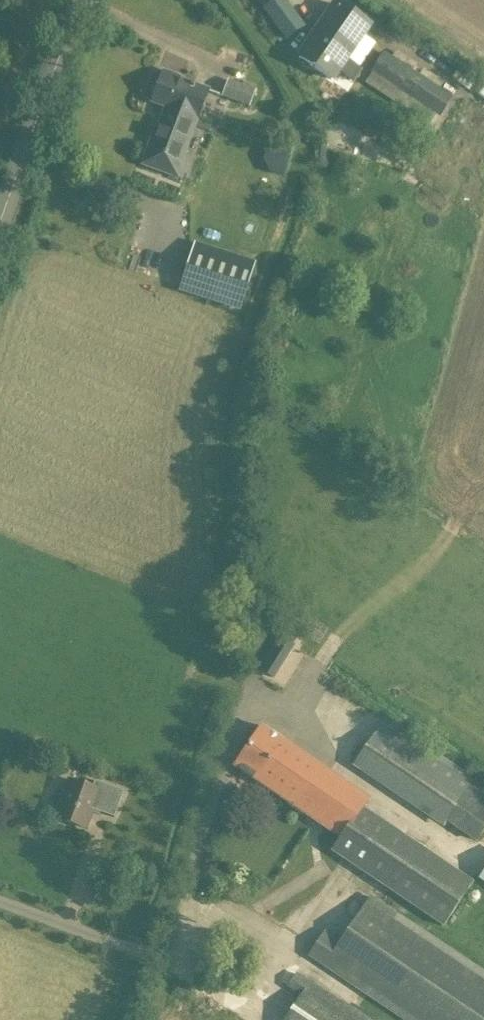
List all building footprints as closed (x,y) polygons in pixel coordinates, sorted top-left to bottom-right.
[(283,0),(277,0),(263,11),(284,39),(302,26),(283,0)] [(353,83),(362,70),(346,58),(367,27),(334,4),(299,55),(333,77),(337,72),(353,83)] [(365,83),(432,127),(453,97),(440,88),(444,82),(396,50),(392,57),(384,51),(365,83)] [(177,111),(197,118),(207,90),(179,79),(180,77),(163,71),(152,102),(177,111)] [(221,97),(249,107),(257,86),(244,82),(242,85),(227,80),(221,97)] [(177,111),(170,129),(156,126),(142,164),(180,178),(186,163),(181,162),(197,118),(177,111)] [(200,119),(197,127),(208,131),(211,123),(200,119)] [(388,157),(405,167),(411,156),(394,146),(388,157)] [(282,172),(282,159),(261,159),(261,172),(282,172)] [(184,289),(238,307),(252,266),(225,256),(222,264),(196,255),(184,289)] [(277,635),(256,668),(272,678),(293,645),(277,635)] [(443,827),(446,822),(476,842),(483,831),(483,830),(483,785),(384,718),(352,765),(443,827)] [(284,740),(283,741),(261,726),(234,767),(256,781),(255,782),(339,839),(330,851),(391,892),(443,927),(473,882),(363,808),(370,798),(284,740)] [(94,780),(91,788),(70,780),(56,818),(84,828),(90,812),(99,815),(100,812),(113,817),(123,791),(94,780)] [(382,905),(369,896),(339,941),(324,931),(308,954),(369,995),(406,1019),(483,1019),(483,973),(382,905)] [(357,1011),(310,979),(314,974),(302,966),(298,973),(297,972),(287,987),(300,996),(283,1019),(371,1019),(357,1011)]
